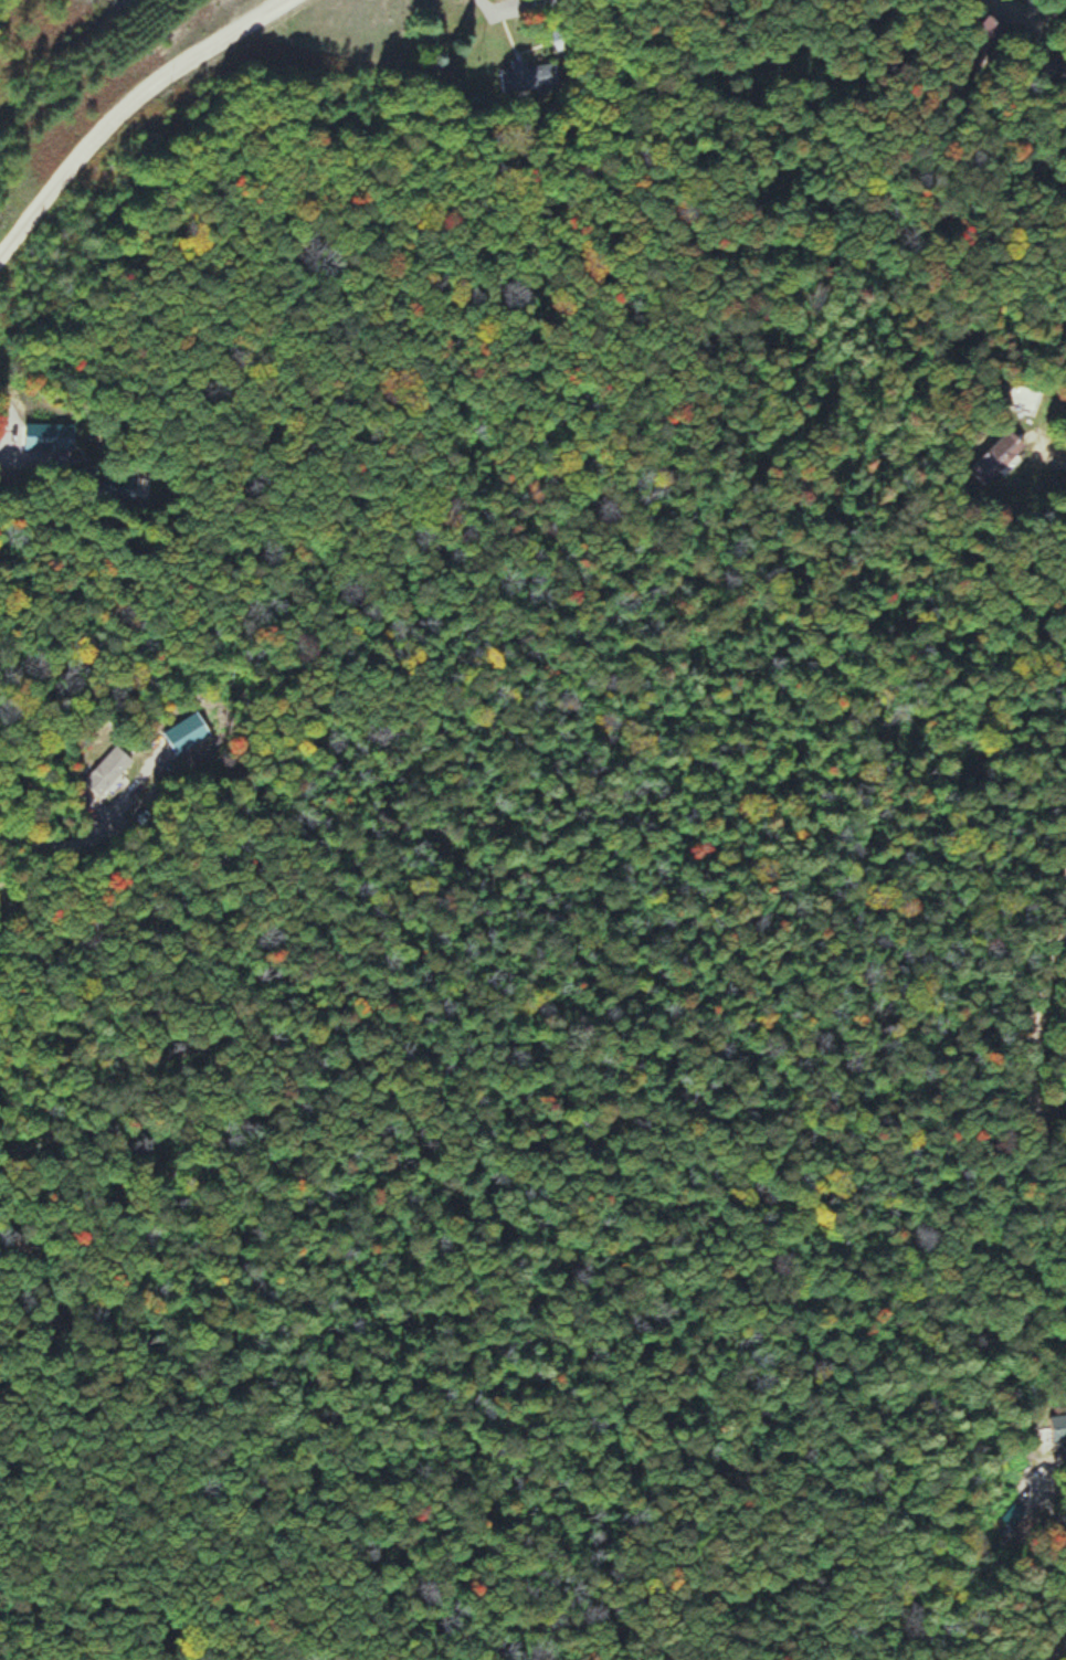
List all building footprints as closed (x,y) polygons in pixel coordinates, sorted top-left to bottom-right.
[(509,60),(510,68),(499,69),(502,92),(558,85),(555,61),(527,65),(526,58),(509,60)] [(1040,389),(1006,382),(1001,409),(1035,415),(1040,389)] [(985,486),(1025,446),(1008,429),(968,468),(985,486)] [(136,475),(97,473),(96,497),(135,498),(136,475)] [(81,781),(96,796),(131,761),(116,746),(81,781)] [(1048,1417),(1052,1442),(1065,1439),(1065,1414),(1048,1417)]
